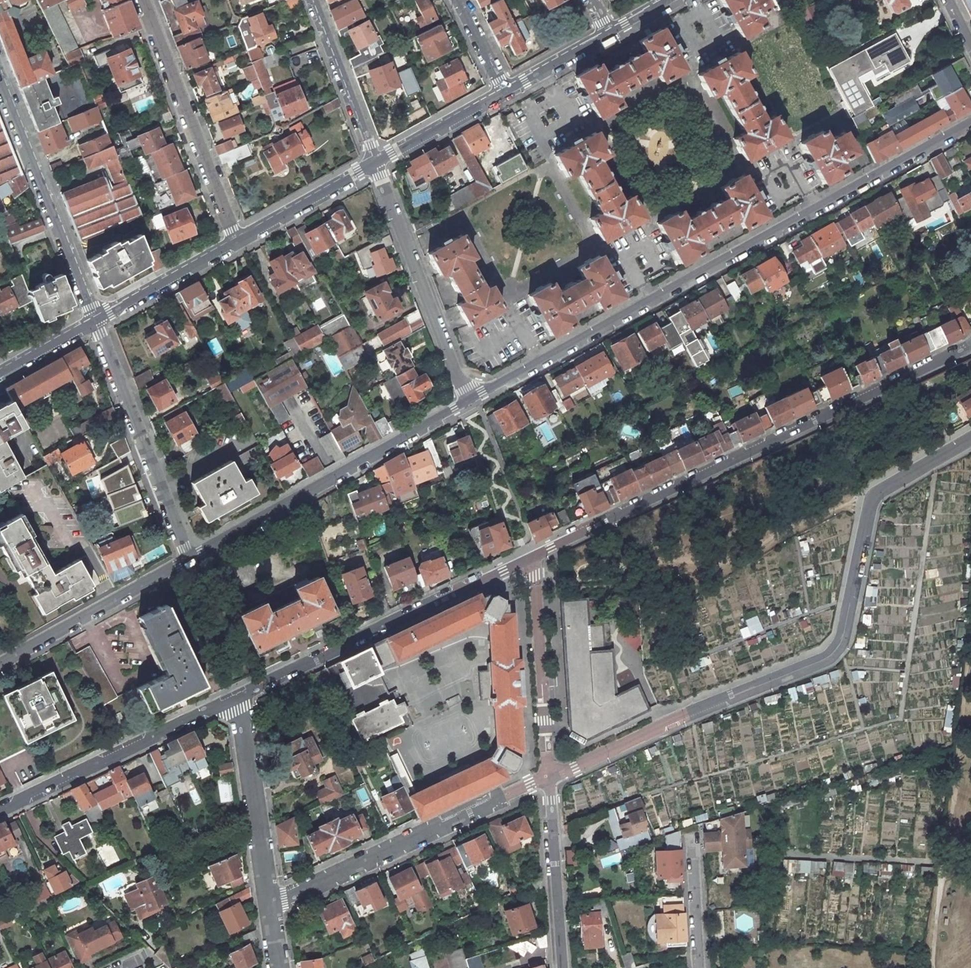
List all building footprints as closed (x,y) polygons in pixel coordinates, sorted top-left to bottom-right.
[(19,87),(32,82),(42,78),(52,73),(44,52),(24,61),(6,17),(7,16),(12,18),(16,9),(11,7),(11,6),(23,0),(0,0),(0,40),(19,87)] [(38,2),(42,10),(56,4),(63,0),(42,0),(38,2)] [(82,0),(65,0),(69,9),(81,3),(84,9),(86,8),(82,0)] [(126,0),(100,0),(103,9),(101,9),(112,37),(137,28),(126,0)] [(183,0),(171,0),(175,10),(174,10),(182,32),(172,36),(176,47),(199,38),(201,37),(197,27),(204,24),(201,16),(198,8),(196,2),(186,6),(183,0)] [(301,6),(299,0),(288,0),(283,2),(287,12),(301,6)] [(355,0),(351,0),(330,10),(337,30),(357,21),(362,18),(364,17),(363,17),(355,0)] [(427,0),(414,0),(421,15),(422,17),(416,20),(419,26),(421,26),(437,18),(432,9),(429,4),(427,0)] [(487,23),(493,34),(513,24),(500,0),(499,0),(489,4),(497,19),(487,23)] [(545,8),(562,0),(541,0),(545,8)] [(741,37),(748,33),(749,33),(749,30),(752,28),(755,29),(756,29),(763,25),(759,17),(757,13),(759,12),(761,13),(771,7),(768,0),(721,0),(741,37)] [(799,11),(808,7),(804,0),(793,0),(799,11)] [(886,5),(888,4),(892,12),(896,14),(907,8),(908,4),(906,0),(884,0),(886,5)] [(970,18),(970,0),(962,0),(970,18)] [(78,49),(56,4),(42,10),(64,55),(78,49)] [(256,43),(273,37),(270,26),(265,28),(260,14),(248,19),(252,27),(250,28),(256,43)] [(237,26),(247,50),(255,47),(256,43),(250,28),(252,27),(248,19),(247,16),(240,19),(237,26)] [(366,21),(364,22),(359,25),(357,21),(337,30),(340,38),(343,37),(341,31),(347,28),(348,31),(347,31),(351,37),(357,49),(359,54),(348,59),(352,68),(377,55),(382,53),(379,45),(382,43),(378,36),(375,38),(366,21)] [(513,24),(493,34),(498,46),(508,41),(515,55),(526,50),(521,40),(528,36),(520,21),(513,24)] [(450,49),(438,25),(415,37),(427,61),(450,49)] [(341,31),(343,37),(347,38),(351,37),(347,31),(348,31),(347,28),(341,31)] [(583,73),(575,77),(598,117),(605,113),(606,110),(609,108),(612,109),(613,109),(620,105),(615,97),(614,93),(615,92),(618,93),(652,74),(653,71),(655,70),(657,74),(661,82),(668,78),(669,77),(670,74),(672,73),(676,74),(676,73),(683,69),(661,29),(653,33),(652,37),(650,38),(646,37),(639,41),(643,49),(644,53),(641,55),(639,54),(608,72),(607,74),(604,76),(601,72),(597,65),(589,69),(589,72),(586,74),(583,73)] [(891,36),(826,66),(847,107),(852,117),(852,118),(863,112),(873,106),(855,73),(868,67),(872,72),(886,66),(886,68),(904,60),(891,36)] [(208,60),(199,38),(176,47),(185,69),(208,60)] [(83,61),(78,49),(64,55),(69,66),(79,62),(79,63),(83,61)] [(106,59),(117,85),(117,84),(120,92),(141,83),(138,76),(139,75),(128,50),(106,59)] [(284,57),(281,50),(263,57),(260,59),(251,62),(257,78),(263,95),(266,101),(271,113),(273,121),(274,121),(306,108),(297,86),(296,86),(294,80),(272,89),(273,91),(270,93),(268,88),(271,86),(263,65),(284,57)] [(738,52),(698,75),(702,82),(705,83),(707,86),(706,89),(706,90),(710,96),(717,92),(722,91),(723,92),(722,95),(741,129),(744,130),(744,131),(741,134),(734,138),(737,145),(738,146),(741,147),(742,149),(741,153),(742,153),(745,160),(786,138),(782,131),(782,130),(778,129),(777,127),(778,123),(774,116),(766,120),(762,121),(760,118),(761,116),(758,111),(757,110),(756,111),(754,110),(753,108),(754,106),(755,106),(754,104),(750,97),(749,95),(748,96),(746,96),(745,94),(745,92),(747,91),(746,90),(743,85),(741,84),(740,81),(743,78),(750,74),(747,67),(746,67),(743,66),(741,63),(742,60),(742,59),(738,52)] [(406,97),(419,91),(414,77),(409,67),(394,74),(390,64),(381,67),(377,55),(352,68),(355,77),(369,72),(377,93),(401,83),(406,97)] [(955,78),(970,70),(963,57),(932,74),(937,83),(922,92),(916,83),(892,96),(895,102),(894,104),(894,107),(881,114),(886,124),(888,127),(920,110),(914,100),(930,92),(935,101),(960,88),(955,78)] [(465,79),(461,70),(462,67),(459,61),(456,60),(439,68),(444,79),(436,83),(445,100),(465,90),(460,81),(465,79)] [(243,69),(248,81),(249,81),(257,78),(251,62),(247,63),(249,66),(243,69)] [(218,67),(216,63),(193,72),(195,74),(193,75),(197,83),(200,82),(205,95),(218,90),(213,76),(216,75),(213,69),(218,67)] [(19,87),(36,131),(58,122),(51,106),(58,103),(55,97),(51,98),(42,78),(32,82),(19,87)] [(226,117),(236,113),(237,112),(234,105),(237,103),(231,88),(228,89),(224,91),(204,99),(205,100),(211,115),(214,122),(226,117)] [(960,88),(935,101),(941,111),(947,122),(970,109),(970,108),(960,88)] [(100,92),(92,95),(96,107),(97,109),(105,106),(100,92)] [(254,102),(255,105),(262,103),(266,101),(263,95),(253,99),(254,102)] [(327,113),(340,106),(336,98),(322,106),(327,113)] [(266,101),(262,103),(267,115),(271,113),(266,101)] [(863,112),(866,118),(879,111),(876,105),(873,106),(863,112)] [(73,131),(101,119),(97,109),(96,107),(92,108),(68,118),(73,131)] [(849,119),(852,117),(847,107),(843,109),(849,119)] [(160,123),(172,118),(169,111),(158,116),(160,123)] [(899,149),(947,123),(941,111),(893,137),(899,149)] [(504,117),(508,125),(516,120),(512,112),(504,117)] [(852,118),(860,133),(870,127),(866,118),(863,112),(852,118)] [(242,130),(236,113),(226,117),(228,120),(218,124),(223,137),(240,130),(242,130)] [(505,126),(505,124),(499,113),(492,116),(496,123),(481,132),(477,125),(461,134),(473,155),(488,146),(494,155),(507,146),(506,145),(513,141),(515,140),(507,125),(505,126)] [(3,185),(6,183),(21,174),(12,152),(0,121),(0,186),(3,185)] [(45,153),(67,144),(66,142),(70,141),(66,133),(63,134),(58,122),(36,131),(45,153)] [(293,135),(283,140),(292,157),(302,151),(303,154),(313,148),(299,123),(289,129),(293,135)] [(879,138),(876,139),(885,157),(899,149),(893,137),(888,127),(886,124),(880,127),(882,130),(877,133),(879,138)] [(141,144),(145,154),(151,152),(164,146),(157,128),(137,136),(132,138),(128,129),(117,133),(123,146),(113,150),(120,165),(133,159),(129,149),(141,144)] [(807,139),(801,143),(823,183),(830,180),(830,179),(831,176),(834,174),(837,175),(838,175),(845,171),(840,163),(839,159),(841,159),(843,159),(855,153),(843,132),(833,138),(833,140),(830,142),(827,139),(822,131),(815,135),(814,139),(811,140),(808,139),(807,139)] [(595,132),(554,155),(558,162),(559,162),(562,163),(563,166),(562,169),(563,170),(566,177),(574,173),(578,171),(579,172),(579,175),(598,209),(600,210),(601,212),(598,214),(590,219),(594,226),(598,227),(599,230),(598,233),(598,234),(602,240),(642,218),(638,211),(638,210),(635,209),(633,207),(634,203),(630,196),(623,200),(618,201),(616,198),(617,196),(614,191),(614,190),(613,191),(611,190),(609,188),(610,186),(611,186),(611,185),(606,177),(606,176),(605,176),(602,176),(601,174),(602,172),(603,171),(603,170),(600,165),(598,165),(596,162),(599,158),(607,154),(603,147),(599,146),(598,143),(599,140),(599,139),(595,132)] [(79,146),(83,158),(111,146),(108,137),(107,134),(79,146)] [(484,174),(479,166),(478,164),(475,158),(473,155),(461,134),(452,139),(477,183),(449,198),(455,210),(492,189),(485,177),(484,174)] [(876,138),(865,144),(874,163),(885,157),(876,139),(876,138)] [(264,153),(275,172),(282,168),(280,163),(283,162),(292,157),(283,140),(273,146),(272,144),(263,149),(265,153),(264,153)] [(229,141),(215,147),(218,155),(232,149),(229,141)] [(182,171),(170,143),(164,146),(151,152),(145,154),(142,155),(149,171),(154,183),(162,179),(165,178),(182,171)] [(236,160),(250,155),(246,144),(232,149),(218,155),(222,164),(227,161),(235,158),(236,160)] [(107,183),(104,176),(61,194),(80,242),(128,221),(141,216),(131,192),(120,165),(113,150),(111,146),(83,158),(88,169),(107,161),(117,186),(112,187),(109,188),(107,183)] [(955,146),(944,152),(947,158),(958,152),(955,146)] [(445,169),(455,163),(447,148),(440,151),(437,147),(425,154),(436,175),(445,170),(445,169)] [(405,180),(410,194),(418,190),(419,193),(426,190),(427,188),(428,184),(427,180),(436,175),(425,154),(410,163),(412,167),(407,170),(408,171),(405,172),(408,179),(405,180)] [(951,173),(941,154),(930,160),(935,170),(940,179),(951,173)] [(231,172),(227,161),(222,164),(226,174),(231,172)] [(59,162),(50,165),(52,171),(61,167),(59,162)] [(484,174),(485,177),(488,175),(482,164),(479,166),(484,174)] [(402,178),(397,169),(392,173),(395,181),(402,178)] [(195,198),(184,170),(182,171),(165,178),(176,206),(195,198)] [(912,182),(910,184),(913,189),(907,192),(904,191),(902,193),(892,198),(900,213),(903,219),(913,214),(925,207),(926,209),(940,201),(941,198),(936,188),(942,185),(940,179),(935,170),(926,175),(912,182)] [(21,174),(6,183),(14,198),(27,187),(21,174)] [(664,219),(657,223),(680,264),(687,260),(687,259),(688,256),(691,255),(694,256),(694,255),(701,251),(697,244),(696,240),(697,239),(700,239),(734,220),(735,218),(736,217),(739,220),(743,228),(750,224),(751,224),(752,221),(754,219),(758,220),(765,216),(742,175),(736,179),(735,180),(734,183),(732,185),(728,184),(721,188),(725,195),(726,200),(723,201),(721,201),(690,218),(689,220),(686,222),(683,219),(679,211),(672,215),(671,215),(670,219),(668,220),(665,219),(664,219)] [(907,192),(913,189),(910,184),(912,182),(911,180),(899,187),(902,193),(904,191),(907,192)] [(949,199),(952,203),(958,215),(970,207),(970,191),(957,200),(955,196),(949,199)] [(889,193),(863,207),(872,223),(874,227),(900,213),(892,198),(889,193)] [(3,227),(10,225),(0,198),(0,220),(3,227)] [(837,224),(845,238),(872,223),(863,207),(850,215),(851,216),(837,224)] [(915,218),(927,211),(926,209),(925,207),(913,214),(915,218)] [(194,233),(185,209),(162,218),(166,228),(171,242),(194,233)] [(332,219),(324,223),(335,242),(342,237),(340,234),(350,228),(340,210),(331,216),(332,219)] [(431,213),(412,224),(415,232),(427,226),(435,221),(431,213)] [(10,244),(43,230),(39,220),(18,228),(15,222),(10,225),(3,227),(5,233),(10,244)] [(317,227),(307,233),(306,230),(304,227),(296,231),(302,241),(313,262),(320,258),(318,253),(335,243),(335,242),(324,223),(317,227)] [(832,224),(810,237),(821,256),(821,257),(843,245),(841,241),(845,238),(837,224),(833,226),(832,224)] [(372,232),(377,240),(378,239),(389,234),(385,225),(372,232)] [(302,241),(296,231),(294,227),(286,231),(294,245),(302,241)] [(131,269),(149,259),(147,254),(139,234),(117,246),(115,241),(105,247),(106,249),(87,260),(98,288),(124,274),(131,269)] [(461,235),(428,253),(432,260),(435,261),(437,265),(436,268),(440,275),(448,271),(450,274),(449,277),(452,282),(456,283),(458,287),(457,291),(460,296),(462,296),(464,300),(457,305),(460,311),(464,312),(466,316),(465,320),(469,326),(502,308),(498,301),(494,300),(492,296),(493,293),(489,286),(482,291),(481,289),(481,287),(468,263),(466,262),(465,261),(473,256),(469,250),(466,249),(463,245),(464,241),(461,235)] [(816,278),(829,271),(821,257),(821,256),(810,237),(801,242),(804,246),(793,252),(801,267),(801,266),(804,271),(810,267),(816,278)] [(386,260),(378,239),(377,240),(364,247),(376,276),(394,269),(390,258),(386,260)] [(158,249),(147,254),(149,259),(154,271),(165,265),(158,249)] [(339,261),(344,258),(339,249),(334,252),(339,261)] [(290,254),(280,259),(292,281),(294,283),(298,291),(314,282),(310,274),(313,273),(307,262),(305,263),(300,254),(292,258),(290,254)] [(535,291),(528,295),(551,335),(558,331),(559,328),(562,326),(565,327),(573,323),(568,316),(567,311),(568,311),(571,311),(591,300),(591,298),(592,297),(596,301),(600,308),(607,304),(608,301),(611,299),(614,300),(621,296),(599,256),(592,260),(591,263),(588,265),(585,264),(577,268),(581,275),(583,280),(581,281),(579,280),(573,283),(572,287),(569,289),(565,288),(560,291),(559,293),(557,294),(554,291),(550,283),(543,287),(542,291),(539,292),(536,291),(535,291)] [(294,283),(292,281),(280,259),(279,257),(269,263),(275,274),(271,276),(274,280),(270,283),(276,293),(294,283)] [(772,258),(754,268),(763,285),(766,291),(784,281),(772,258)] [(763,285),(754,268),(740,276),(749,292),(763,285)] [(40,321),(72,303),(63,280),(60,273),(51,277),(51,278),(40,283),(34,286),(34,287),(28,289),(32,301),(40,321)] [(17,305),(18,308),(19,307),(32,301),(28,289),(22,274),(10,279),(13,285),(0,291),(0,313),(17,305)] [(239,284),(233,287),(245,309),(252,305),(251,304),(261,299),(249,277),(247,278),(246,277),(244,276),(240,279),(239,281),(239,283),(238,283),(239,284)] [(211,291),(204,278),(198,281),(205,294),(211,291)] [(198,281),(178,292),(191,316),(211,305),(205,294),(198,281)] [(734,281),(727,285),(732,296),(737,304),(743,301),(738,293),(740,292),(734,281)] [(384,283),(364,293),(378,320),(400,309),(395,298),(390,300),(386,292),(388,291),(384,283)] [(236,314),(245,309),(233,287),(223,293),(226,297),(218,301),(223,311),(221,312),(227,323),(238,317),(236,314)] [(716,289),(696,300),(707,320),(726,309),(729,313),(739,307),(737,304),(732,296),(722,302),(716,289)] [(707,320),(696,300),(679,309),(690,329),(707,320)] [(952,301),(945,304),(953,319),(961,336),(969,329),(962,318),(959,317),(953,305),(954,305),(952,301)] [(707,360),(695,338),(690,329),(679,309),(675,302),(669,305),(663,309),(670,321),(673,328),(679,339),(688,354),(691,359),(695,367),(707,360)] [(405,320),(380,334),(377,335),(384,348),(392,344),(400,340),(406,336),(424,326),(418,310),(404,317),(405,320)] [(320,329),(325,339),(328,338),(349,326),(344,315),(320,329)] [(657,329),(668,323),(664,316),(653,322),(657,329)] [(145,339),(154,356),(177,343),(165,321),(163,322),(162,320),(161,319),(154,323),(154,324),(155,326),(154,327),(157,332),(145,339)] [(938,326),(926,332),(933,349),(947,343),(961,336),(953,319),(938,326)] [(191,338),(197,334),(190,321),(183,325),(191,338)] [(315,327),(293,339),(301,352),(325,339),(320,329),(316,322),(313,324),(315,327)] [(654,324),(637,333),(647,350),(663,341),(654,324)] [(334,349),(338,357),(360,345),(377,335),(380,334),(379,331),(370,336),(359,342),(356,336),(359,334),(356,330),(354,332),(350,325),(349,326),(328,338),(334,349)] [(365,326),(356,330),(359,334),(356,336),(359,342),(370,336),(365,326)] [(926,332),(898,345),(906,362),(933,349),(926,332)] [(632,336),(611,347),(623,368),(643,357),(632,336)] [(0,341),(7,353),(14,349),(8,337),(0,341)] [(678,337),(665,344),(672,358),(685,351),(678,337)] [(414,366),(400,340),(392,344),(384,348),(381,350),(386,358),(384,360),(389,369),(391,368),(395,376),(396,376),(408,370),(411,368),(414,366)] [(345,370),(367,358),(360,345),(338,357),(345,370)] [(898,345),(871,358),(879,375),(906,362),(898,345)] [(79,347),(60,358),(71,377),(76,387),(80,395),(91,389),(87,381),(86,380),(83,376),(87,370),(86,368),(89,366),(79,347)] [(602,352),(576,367),(585,383),(586,386),(606,375),(607,378),(613,375),(611,372),(613,372),(602,352)] [(60,358),(5,388),(11,400),(16,408),(58,384),(66,380),(71,377),(60,358)] [(858,374),(862,383),(879,375),(871,358),(854,366),(858,374)] [(278,402),(305,386),(290,359),(277,366),(265,373),(253,380),(278,424),(288,419),(278,402)] [(261,366),(249,373),(252,380),(253,380),(265,373),(261,366)] [(563,395),(585,383),(576,367),(554,379),(563,395)] [(824,385),(815,390),(821,403),(830,398),(850,389),(840,367),(821,377),(824,385)] [(417,379),(411,368),(408,370),(396,376),(395,376),(383,382),(398,409),(410,402),(422,396),(419,391),(429,386),(423,375),(417,379)] [(148,369),(133,378),(138,390),(153,382),(148,369)] [(246,369),(224,383),(229,393),(252,380),(249,373),(246,369)] [(208,382),(212,389),(223,382),(217,370),(205,377),(208,382)] [(853,377),(857,386),(862,383),(858,374),(853,377)] [(18,412),(68,384),(66,380),(58,384),(16,408),(18,412)] [(146,390),(157,410),(175,400),(164,380),(146,390)] [(223,384),(217,387),(223,400),(229,397),(223,384)] [(534,386),(520,394),(534,419),(555,407),(542,385),(535,389),(534,386)] [(804,388),(784,398),(793,416),(813,407),(804,388)] [(956,397),(966,415),(970,413),(970,389),(956,397)] [(555,390),(549,393),(561,414),(575,406),(570,398),(562,403),(555,390)] [(343,415),(340,423),(342,426),(335,429),(331,432),(335,440),(337,444),(341,451),(360,440),(355,430),(363,426),(366,427),(369,425),(377,439),(382,437),(374,423),(371,416),(367,410),(358,393),(350,397),(347,406),(340,410),(343,415)] [(764,407),(773,426),(793,416),(784,398),(764,407)] [(2,489),(5,487),(25,476),(4,439),(26,427),(18,412),(16,408),(11,400),(4,404),(5,406),(0,409),(0,486),(2,489)] [(514,401),(486,417),(495,440),(526,423),(514,401)] [(70,430),(75,438),(116,416),(113,407),(70,430)] [(183,413),(180,407),(163,417),(166,423),(165,423),(177,444),(178,443),(195,433),(184,412),(183,413)] [(233,417),(238,426),(245,422),(240,412),(233,417)] [(733,423),(742,441),(762,431),(756,418),(754,413),(733,423)] [(765,414),(756,418),(762,431),(771,427),(765,414)] [(335,429),(328,417),(324,420),(327,425),(331,432),(335,429)] [(383,418),(374,423),(382,437),(400,427),(395,419),(386,423),(383,418)] [(364,434),(369,444),(377,439),(369,425),(366,427),(364,434)] [(702,460),(720,451),(732,445),(727,435),(727,433),(719,437),(717,431),(711,433),(694,441),(702,460)] [(735,431),(727,435),(732,445),(740,442),(735,431)] [(331,432),(319,438),(324,446),(335,440),(331,432)] [(185,455),(202,446),(195,433),(178,443),(185,455)] [(467,436),(449,443),(455,461),(473,454),(467,436)] [(119,457),(130,451),(124,437),(110,444),(117,458),(119,457)] [(675,450),(694,441),(692,437),(673,446),(675,450)] [(426,451),(405,459),(412,479),(414,483),(443,471),(442,468),(430,438),(422,442),(426,451)] [(662,456),(671,475),(702,460),(694,441),(675,450),(662,456)] [(57,448),(42,456),(47,464),(47,465),(62,457),(72,474),(76,472),(77,475),(90,468),(89,465),(93,463),(82,442),(63,452),(61,450),(59,452),(57,448)] [(239,475),(267,459),(265,457),(258,444),(191,482),(202,503),(197,506),(205,521),(256,493),(248,478),(242,481),(239,475)] [(330,448),(338,461),(345,457),(341,451),(337,444),(330,448)] [(298,465),(286,446),(273,453),(272,453),(274,456),(267,460),(270,465),(276,477),(284,473),(286,477),(292,474),(290,470),(298,465)] [(402,454),(384,464),(373,470),(378,484),(379,486),(382,493),(393,489),(396,496),(416,489),(414,483),(412,479),(405,459),(402,454)] [(671,475),(662,456),(642,466),(630,471),(633,477),(639,490),(646,487),(651,484),(671,475)] [(117,458),(96,469),(118,526),(145,516),(126,465),(123,467),(119,457),(117,458)] [(317,458),(301,466),(308,478),(323,469),(317,458)] [(25,476),(5,487),(21,513),(33,534),(30,535),(52,573),(78,559),(84,555),(98,582),(108,575),(106,572),(89,541),(61,489),(47,465),(47,464),(25,476)] [(448,466),(442,468),(443,471),(446,479),(453,477),(448,466)] [(619,500),(639,490),(633,477),(630,471),(629,469),(609,479),(598,484),(598,485),(601,492),(608,505),(615,502),(619,500)] [(598,485),(598,484),(593,475),(576,484),(580,493),(598,485)] [(577,494),(587,515),(608,505),(601,492),(598,485),(580,493),(577,494)] [(379,486),(357,494),(366,517),(388,508),(382,493),(379,486)] [(556,513),(563,527),(570,523),(564,510),(556,513)] [(551,512),(527,523),(533,541),(549,533),(546,527),(555,523),(554,519),(551,512)] [(21,513),(3,523),(4,525),(0,527),(0,545),(6,557),(9,555),(21,576),(25,573),(44,608),(54,602),(55,605),(91,585),(78,559),(52,573),(30,535),(33,534),(21,513)] [(500,523),(479,531),(478,532),(479,535),(478,538),(481,544),(479,547),(483,555),(509,545),(500,523)] [(108,575),(114,586),(141,572),(135,558),(138,556),(134,546),(131,548),(126,536),(112,542),(110,538),(96,544),(107,571),(106,572),(108,575)] [(255,536),(246,541),(248,545),(257,540),(255,536)] [(418,541),(406,546),(410,555),(422,551),(418,541)] [(799,542),(802,556),(809,554),(809,550),(806,541),(799,542)] [(448,574),(441,557),(439,550),(421,557),(423,562),(421,563),(418,568),(419,571),(421,576),(422,575),(424,575),(427,582),(448,574)] [(407,557),(383,567),(392,589),(416,579),(416,578),(414,573),(407,557)] [(360,567),(341,574),(352,602),(370,595),(360,567)] [(318,577),(278,596),(295,631),(297,635),(313,627),(314,631),(321,627),(338,619),(335,612),(318,577)] [(865,596),(876,598),(877,588),(867,586),(865,596)] [(478,671),(480,699),(489,698),(490,699),(492,699),(493,705),(494,705),(496,747),(490,757),(415,792),(407,796),(412,808),(417,818),(505,776),(504,774),(511,771),(510,770),(514,768),(517,761),(517,758),(518,758),(518,750),(520,750),(517,704),(521,703),(520,680),(518,660),(515,660),(512,614),(507,614),(507,604),(503,604),(503,600),(495,595),(491,597),(489,594),(480,599),(478,595),(367,648),(377,669),(378,671),(377,672),(387,694),(396,689),(396,688),(394,689),(384,666),(484,618),(488,621),(491,662),(490,662),(490,670),(478,671)] [(384,594),(376,597),(382,613),(389,610),(384,594)] [(295,631),(278,596),(239,615),(256,650),(259,657),(275,649),(278,654),(285,650),(281,643),(286,640),(297,635),(295,631)] [(864,606),(875,607),(876,598),(865,596),(864,606)] [(586,598),(560,600),(569,733),(569,734),(581,741),(648,709),(637,685),(616,694),(616,693),(614,694),(611,650),(603,650),(602,624),(587,625),(586,598)] [(110,717),(114,725),(123,720),(120,713),(143,702),(148,711),(204,684),(196,667),(193,668),(187,654),(182,645),(182,644),(184,643),(181,636),(178,630),(175,631),(171,622),(173,620),(166,604),(160,607),(159,605),(156,607),(156,609),(138,617),(158,658),(166,674),(136,688),(117,697),(88,646),(75,654),(110,717)] [(788,610),(791,617),(801,613),(798,606),(788,610)] [(770,616),(772,623),(778,621),(776,614),(770,616)] [(740,630),(743,637),(762,629),(756,616),(745,620),(748,627),(740,630)] [(627,641),(630,632),(620,629),(617,638),(627,641)] [(855,644),(854,647),(862,648),(862,646),(864,647),(864,643),(866,643),(867,637),(857,636),(857,644),(855,644)] [(746,641),(748,647),(761,643),(759,637),(746,641)] [(345,687),(377,672),(378,671),(377,669),(367,648),(339,661),(325,668),(331,680),(336,692),(345,687)] [(700,665),(701,667),(711,662),(708,655),(696,661),(698,666),(700,665)] [(699,669),(698,666),(696,661),(688,664),(691,672),(699,669)] [(325,668),(313,673),(319,686),(331,680),(325,668)] [(828,672),(830,678),(839,675),(837,669),(828,672)] [(851,671),(853,680),(859,678),(859,677),(857,670),(857,669),(851,671)] [(812,677),(814,683),(818,681),(819,683),(828,681),(825,673),(812,677)] [(16,691),(7,696),(26,737),(68,717),(49,677),(40,680),(38,677),(15,688),(16,691)] [(797,685),(798,691),(802,690),(803,694),(813,691),(810,681),(797,685)] [(787,688),(789,693),(790,693),(791,697),(797,696),(794,686),(787,688)] [(0,696),(0,760),(31,746),(26,737),(7,696),(16,691),(15,688),(0,696)] [(764,697),(766,705),(771,703),(778,702),(780,697),(779,692),(764,697)] [(458,695),(446,701),(449,708),(461,702),(458,695)] [(864,697),(858,699),(860,707),(866,706),(864,697)] [(392,700),(350,719),(360,740),(377,732),(401,721),(398,715),(406,711),(402,702),(394,706),(392,700)] [(748,703),(750,709),(758,707),(756,701),(748,703)] [(949,705),(944,731),(950,732),(955,706),(949,705)] [(701,723),(704,733),(713,732),(712,720),(701,723)] [(191,732),(176,739),(185,758),(192,773),(207,766),(202,755),(191,732)] [(672,736),(676,747),(683,745),(679,733),(672,736)] [(286,744),(291,756),(293,760),(287,763),(289,769),(291,768),(295,778),(314,769),(311,764),(321,759),(310,737),(301,741),(299,738),(286,744)] [(176,739),(167,744),(169,750),(164,752),(170,765),(185,758),(176,739)] [(360,740),(351,744),(355,753),(361,750),(364,749),(360,740)] [(648,748),(650,753),(657,750),(654,745),(648,748)] [(642,751),(646,760),(651,758),(647,748),(642,751)] [(157,749),(150,752),(161,776),(168,772),(157,749)] [(355,753),(352,755),(358,768),(367,764),(361,750),(355,753)] [(232,763),(218,765),(220,775),(233,772),(232,763)] [(876,763),(864,765),(865,771),(877,768),(876,763)] [(891,765),(890,769),(893,776),(899,774),(899,773),(902,772),(901,763),(891,765)] [(607,768),(610,774),(617,771),(614,765),(607,768)] [(115,784),(99,792),(91,795),(96,803),(97,805),(99,808),(123,797),(121,793),(130,789),(123,773),(120,766),(109,771),(115,784)] [(843,772),(845,779),(853,776),(851,769),(843,772)] [(874,772),(876,778),(877,781),(887,779),(887,783),(894,782),(893,777),(893,776),(890,769),(874,772)] [(137,805),(154,797),(149,788),(142,773),(137,776),(135,773),(128,776),(127,772),(123,773),(130,789),(133,795),(137,805)] [(867,774),(869,780),(870,784),(876,782),(875,778),(876,778),(874,772),(867,774)] [(833,784),(835,793),(836,795),(854,789),(854,791),(860,790),(858,783),(869,780),(867,774),(833,784)] [(322,805),(335,798),(343,795),(337,783),(334,776),(323,781),(327,788),(316,793),(322,805)] [(830,783),(828,778),(820,780),(822,786),(830,783)] [(84,783),(91,795),(99,792),(92,780),(84,783)] [(567,786),(569,792),(573,791),(572,789),(581,787),(580,782),(567,786)] [(812,782),(799,786),(801,792),(814,788),(812,782)] [(84,783),(71,789),(83,809),(96,803),(91,795),(84,783)] [(820,788),(822,797),(835,793),(833,784),(820,788)] [(402,787),(381,796),(391,817),(412,808),(407,796),(402,787)] [(167,789),(158,793),(160,798),(169,794),(167,789)] [(765,795),(766,799),(767,801),(777,798),(774,792),(765,795)] [(756,796),(758,802),(766,799),(765,795),(764,793),(756,796)] [(640,810),(641,811),(645,809),(640,797),(625,803),(628,814),(640,810)] [(97,805),(85,811),(94,826),(106,819),(99,808),(97,805)] [(719,809),(721,815),(735,811),(733,806),(719,809)] [(627,814),(629,819),(617,823),(621,836),(615,838),(618,848),(649,839),(646,828),(641,811),(640,810),(628,814),(627,814)] [(723,849),(723,866),(746,866),(745,848),(752,848),(752,847),(751,838),(751,830),(744,831),(743,811),(722,817),(722,832),(704,832),(705,841),(705,850),(723,849)] [(693,816),(695,822),(707,819),(705,813),(693,816)] [(351,814),(336,821),(335,818),(327,822),(338,846),(340,845),(347,842),(346,838),(349,836),(350,836),(359,832),(359,831),(367,828),(361,815),(352,818),(351,814)] [(522,817),(501,826),(498,818),(485,824),(500,856),(522,845),(519,838),(529,834),(522,817)] [(293,818),(276,826),(279,846),(297,843),(293,818)] [(690,818),(680,821),(682,827),(692,824),(690,818)] [(64,832),(55,837),(62,852),(69,849),(72,856),(74,855),(75,856),(77,855),(77,854),(82,851),(76,838),(91,831),(85,820),(87,819),(71,826),(69,822),(61,825),(64,832)] [(11,839),(14,838),(21,835),(15,821),(8,825),(5,826),(11,839)] [(9,858),(5,850),(3,847),(13,842),(11,839),(5,826),(3,822),(0,824),(0,862),(9,858)] [(320,829),(306,836),(314,854),(323,849),(328,847),(329,850),(338,846),(327,822),(319,826),(320,829)] [(670,827),(658,829),(660,834),(675,829),(673,823),(669,825),(670,827)] [(679,830),(679,829),(665,834),(665,844),(666,843),(667,848),(664,848),(664,850),(655,851),(657,876),(666,876),(682,875),(679,830)] [(483,834),(455,847),(461,860),(465,869),(469,877),(476,873),(471,862),(492,853),(483,834)] [(5,850),(17,844),(14,838),(11,839),(13,842),(3,847),(5,850)] [(471,882),(469,877),(465,869),(461,860),(455,847),(445,851),(447,856),(437,861),(449,888),(450,891),(471,882)] [(566,850),(566,865),(577,865),(576,849),(566,850)] [(445,851),(434,856),(435,858),(437,861),(447,856),(445,851)] [(235,855),(208,866),(217,885),(229,880),(231,887),(243,882),(235,864),(239,863),(235,855)] [(428,874),(437,894),(449,888),(437,861),(435,858),(424,864),(423,862),(414,866),(420,878),(428,874)] [(783,871),(809,872),(809,860),(783,859),(783,871)] [(825,861),(809,860),(809,872),(818,873),(818,867),(825,867),(825,861)] [(834,861),(833,870),(842,871),(843,862),(834,861)] [(854,863),(843,862),(842,871),(843,871),(843,875),(843,877),(853,878),(854,863)] [(878,863),(863,863),(863,873),(876,874),(877,870),(878,870),(878,863)] [(67,878),(64,872),(57,864),(54,867),(53,865),(44,870),(55,893),(71,885),(79,881),(73,875),(67,878)] [(881,864),(881,874),(894,874),(894,864),(881,864)] [(898,865),(898,875),(911,876),(911,870),(914,871),(914,866),(898,865)] [(922,866),(921,874),(933,874),(933,867),(922,866)] [(409,868),(389,878),(398,898),(419,888),(409,868)] [(632,872),(625,874),(626,882),(634,881),(632,872)] [(137,897),(159,887),(158,887),(155,888),(150,877),(134,883),(136,889),(126,893),(129,900),(137,897)] [(541,879),(526,886),(529,894),(542,890),(541,879)] [(44,882),(30,889),(37,902),(45,897),(50,895),(44,882)] [(353,886),(344,891),(351,906),(355,903),(356,905),(360,903),(361,904),(369,901),(372,908),(384,903),(374,882),(355,891),(353,886)] [(249,886),(215,903),(229,931),(248,922),(238,902),(250,896),(249,886)] [(159,887),(137,897),(129,900),(133,908),(135,908),(139,918),(148,914),(147,911),(160,905),(165,903),(159,887)] [(440,898),(451,893),(450,891),(449,888),(437,894),(440,898)] [(45,897),(37,902),(39,908),(48,903),(45,897)] [(341,899),(318,910),(329,932),(341,926),(345,935),(355,930),(341,899)] [(608,915),(603,899),(594,902),(595,910),(587,910),(587,914),(581,914),(582,934),(591,933),(592,946),(605,945),(602,925),(599,926),(597,914),(600,917),(608,915)] [(369,901),(361,904),(364,912),(372,908),(369,901)] [(526,903),(504,910),(511,932),(533,925),(526,903)] [(683,904),(661,905),(661,914),(664,914),(684,913),(683,904)] [(152,912),(162,908),(160,905),(147,911),(148,914),(152,912)] [(685,945),(684,913),(664,914),(661,914),(656,914),(656,921),(653,922),(651,923),(649,926),(650,928),(652,931),(654,932),(657,932),(657,941),(665,940),(665,946),(685,945)] [(0,919),(0,929),(13,924),(8,915),(0,919)] [(91,927),(78,934),(77,931),(64,936),(78,964),(91,957),(88,953),(121,937),(113,921),(94,931),(93,931),(92,930),(91,927)] [(255,929),(242,935),(245,941),(248,941),(256,937),(255,929)] [(538,947),(546,947),(545,935),(536,937),(538,947)] [(507,946),(523,956),(526,950),(531,953),(535,947),(525,940),(507,946)] [(230,953),(236,967),(243,967),(249,965),(255,963),(248,944),(230,953)] [(422,947),(410,954),(414,967),(429,967),(422,947)] [(447,952),(452,967),(468,967),(465,958),(462,948),(447,952)] [(45,961),(41,952),(23,961),(27,967),(49,967),(45,961)] [(45,961),(49,967),(72,967),(64,952),(45,961)] [(621,955),(625,967),(634,967),(635,967),(630,952),(621,955)] [(362,960),(357,962),(359,967),(364,965),(373,960),(371,954),(361,958),(362,960)] [(478,954),(465,958),(468,967),(483,967),(478,954)] [(296,962),(296,967),(321,967),(320,959),(296,962)]
